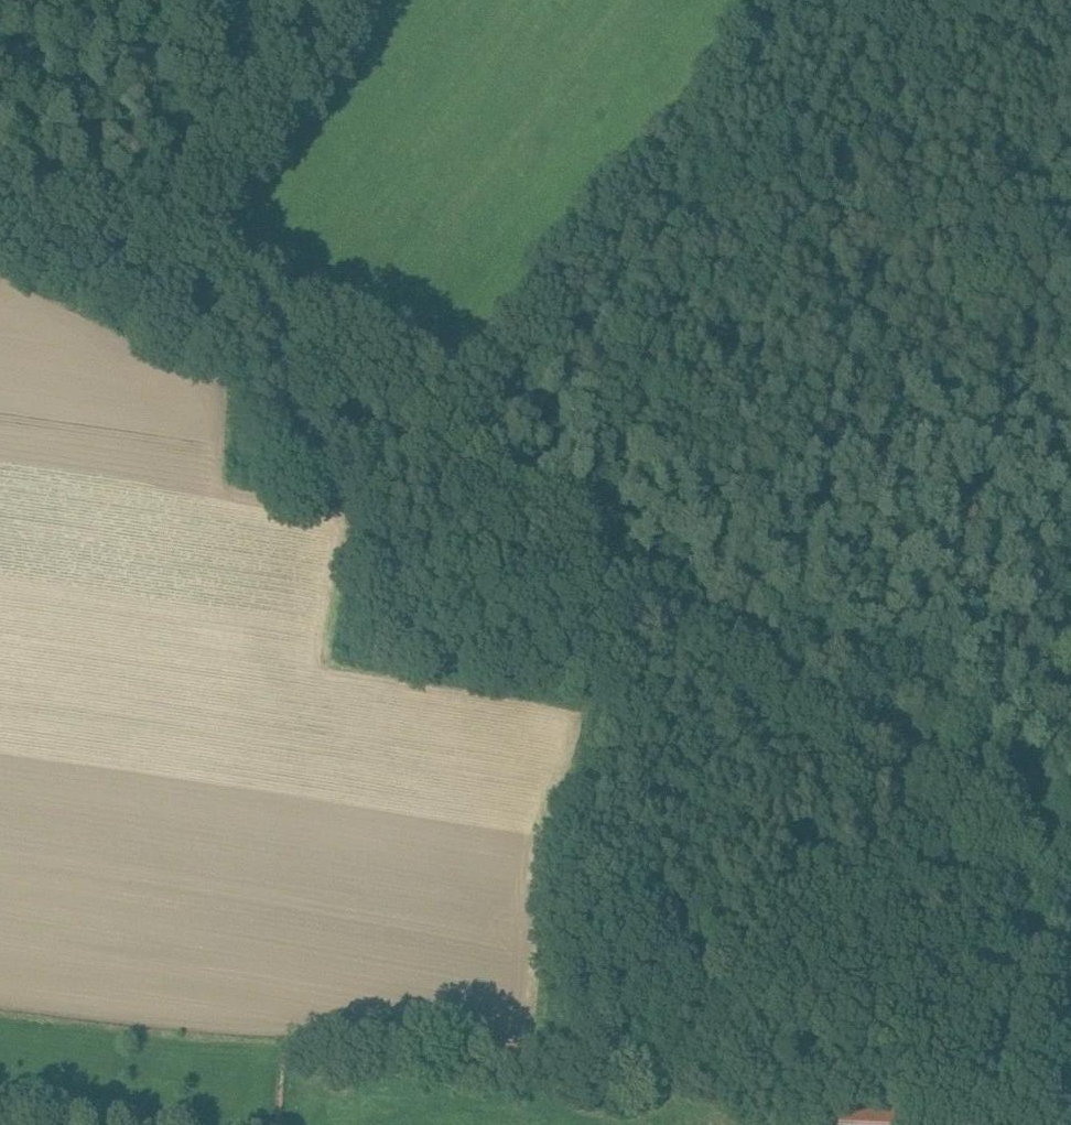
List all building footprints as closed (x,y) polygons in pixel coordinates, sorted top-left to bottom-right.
[(878,1124),(895,1124),(896,1118),(878,1117),(878,1124)]
